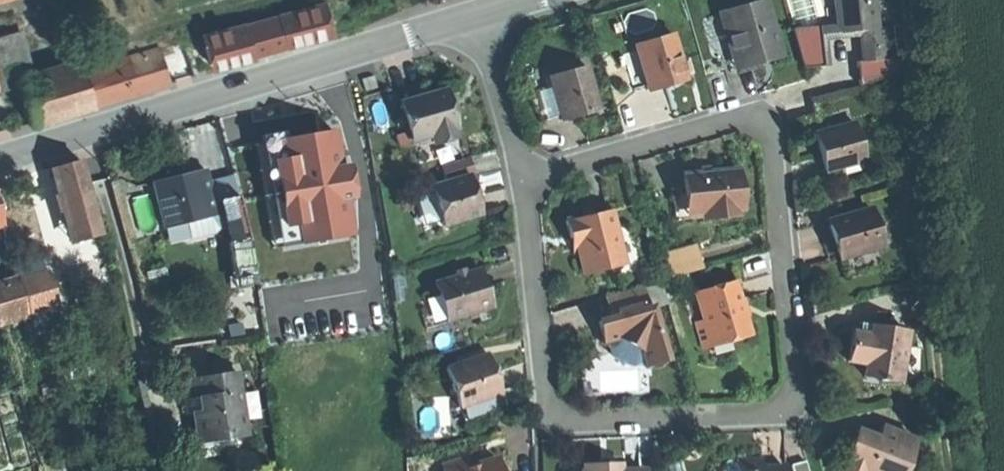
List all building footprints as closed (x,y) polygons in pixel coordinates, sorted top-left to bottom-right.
[(863,47),(864,62),(864,63),(898,60),(894,28),(878,29),(875,0),(836,0),(839,34),(861,32),(865,33),(866,45),(863,47)] [(766,3),(721,15),(733,58),(746,54),(757,59),(758,64),(767,62),(782,58),(766,3)] [(313,7),(267,20),(275,49),(321,36),(313,7)] [(247,26),(204,38),(211,64),(233,58),(254,52),(247,26)] [(819,28),(792,31),(803,70),(824,68),(819,28)] [(674,36),(635,47),(648,92),(667,86),(687,81),(674,36)] [(162,48),(143,53),(155,87),(173,82),(162,48)] [(143,53),(90,67),(100,103),(129,95),(155,87),(143,53)] [(733,58),(736,71),(758,64),(757,59),(746,54),(733,58)] [(0,82),(54,66),(51,55),(0,68),(0,81),(0,82)] [(84,57),(54,66),(0,82),(2,90),(26,84),(37,81),(87,68),(84,57)] [(864,62),(858,63),(860,87),(899,76),(898,60),(864,63),(864,62)] [(87,68),(37,81),(44,106),(94,93),(87,68)] [(587,68),(551,78),(563,121),(583,115),(581,111),(598,106),(587,68)] [(376,76),(366,79),(370,91),(379,88),(376,76)] [(37,81),(26,84),(34,108),(44,106),(37,81)] [(451,109),(445,91),(441,92),(446,111),(451,109)] [(441,92),(401,104),(413,143),(432,137),(434,142),(456,135),(455,130),(457,129),(453,117),(451,109),(446,111),(441,92)] [(44,106),(34,108),(38,122),(97,104),(94,93),(44,106)] [(581,111),(583,115),(589,113),(599,111),(598,106),(581,111)] [(251,111),(238,115),(250,171),(278,164),(266,107),(251,111)] [(855,125),(816,136),(821,155),(826,172),(865,162),(855,125)] [(315,138),(276,147),(285,182),(324,174),(315,138)] [(469,158),(440,166),(446,184),(468,177),(474,175),(469,158)] [(66,165),(53,169),(68,228),(72,228),(98,221),(82,161),(66,165)] [(250,171),(235,174),(245,215),(288,205),(278,164),(250,171)] [(169,180),(153,184),(164,229),(187,224),(216,217),(218,216),(215,205),(210,186),(207,170),(205,171),(206,176),(193,179),(192,174),(177,178),(179,183),(170,185),(169,180)] [(715,175),(685,178),(688,207),(704,205),(705,215),(706,221),(738,218),(737,212),(742,211),(739,172),(715,175)] [(446,184),(430,189),(442,227),(480,215),(474,196),(468,177),(446,184)] [(235,179),(210,186),(215,205),(240,199),(235,179)] [(0,184),(0,214),(14,210),(6,182),(0,184)] [(288,205),(245,215),(254,249),(257,274),(298,264),(294,238),(295,237),(288,205)] [(704,205),(688,207),(689,216),(705,215),(704,205)] [(612,211),(566,222),(570,239),(576,238),(580,257),(585,276),(625,266),(612,211)] [(872,211),(844,219),(846,225),(831,229),(836,248),(840,262),(882,250),(872,211)] [(216,217),(187,224),(191,241),(215,235),(219,230),(216,217)] [(844,219),(829,223),(831,229),(846,225),(844,219)] [(98,221),(72,228),(80,258),(86,256),(106,251),(98,221)] [(576,238),(570,239),(572,249),(574,258),(580,257),(576,238)] [(695,250),(666,258),(672,280),(701,271),(695,250)] [(480,271),(435,284),(447,322),(492,309),(486,290),(480,271)] [(0,286),(0,324),(27,316),(16,281),(0,286)] [(668,304),(662,283),(641,289),(647,309),(652,308),(668,304)] [(735,284),(697,295),(705,323),(696,325),(704,350),(751,336),(743,311),(735,284)] [(641,289),(607,298),(613,319),(599,323),(602,335),(604,342),(606,342),(620,338),(643,350),(647,363),(648,366),(667,360),(652,308),(647,309),(641,289)] [(870,335),(852,333),(848,362),(866,364),(881,366),(880,376),(880,378),(885,379),(885,377),(901,379),(908,328),(871,324),(870,335)] [(620,338),(606,342),(610,354),(621,364),(635,367),(647,363),(643,350),(620,338)] [(487,357),(447,370),(460,409),(500,395),(494,376),(487,357)] [(881,366),(866,364),(865,369),(864,375),(880,376),(881,366)] [(238,373),(190,381),(193,399),(200,398),(202,412),(194,413),(198,438),(225,433),(226,440),(248,436),(238,373)] [(193,399),(188,400),(189,407),(190,413),(194,413),(202,412),(200,398),(193,399)] [(858,432),(850,454),(843,470),(906,470),(917,442),(883,428),(878,440),(858,432)] [(198,438),(199,444),(226,440),(225,433),(198,438)] [(441,468),(442,470),(470,470),(467,460),(441,468)] [(740,463),(740,470),(763,470),(763,462),(740,463)] [(729,464),(723,470),(740,470),(740,463),(729,464)]
